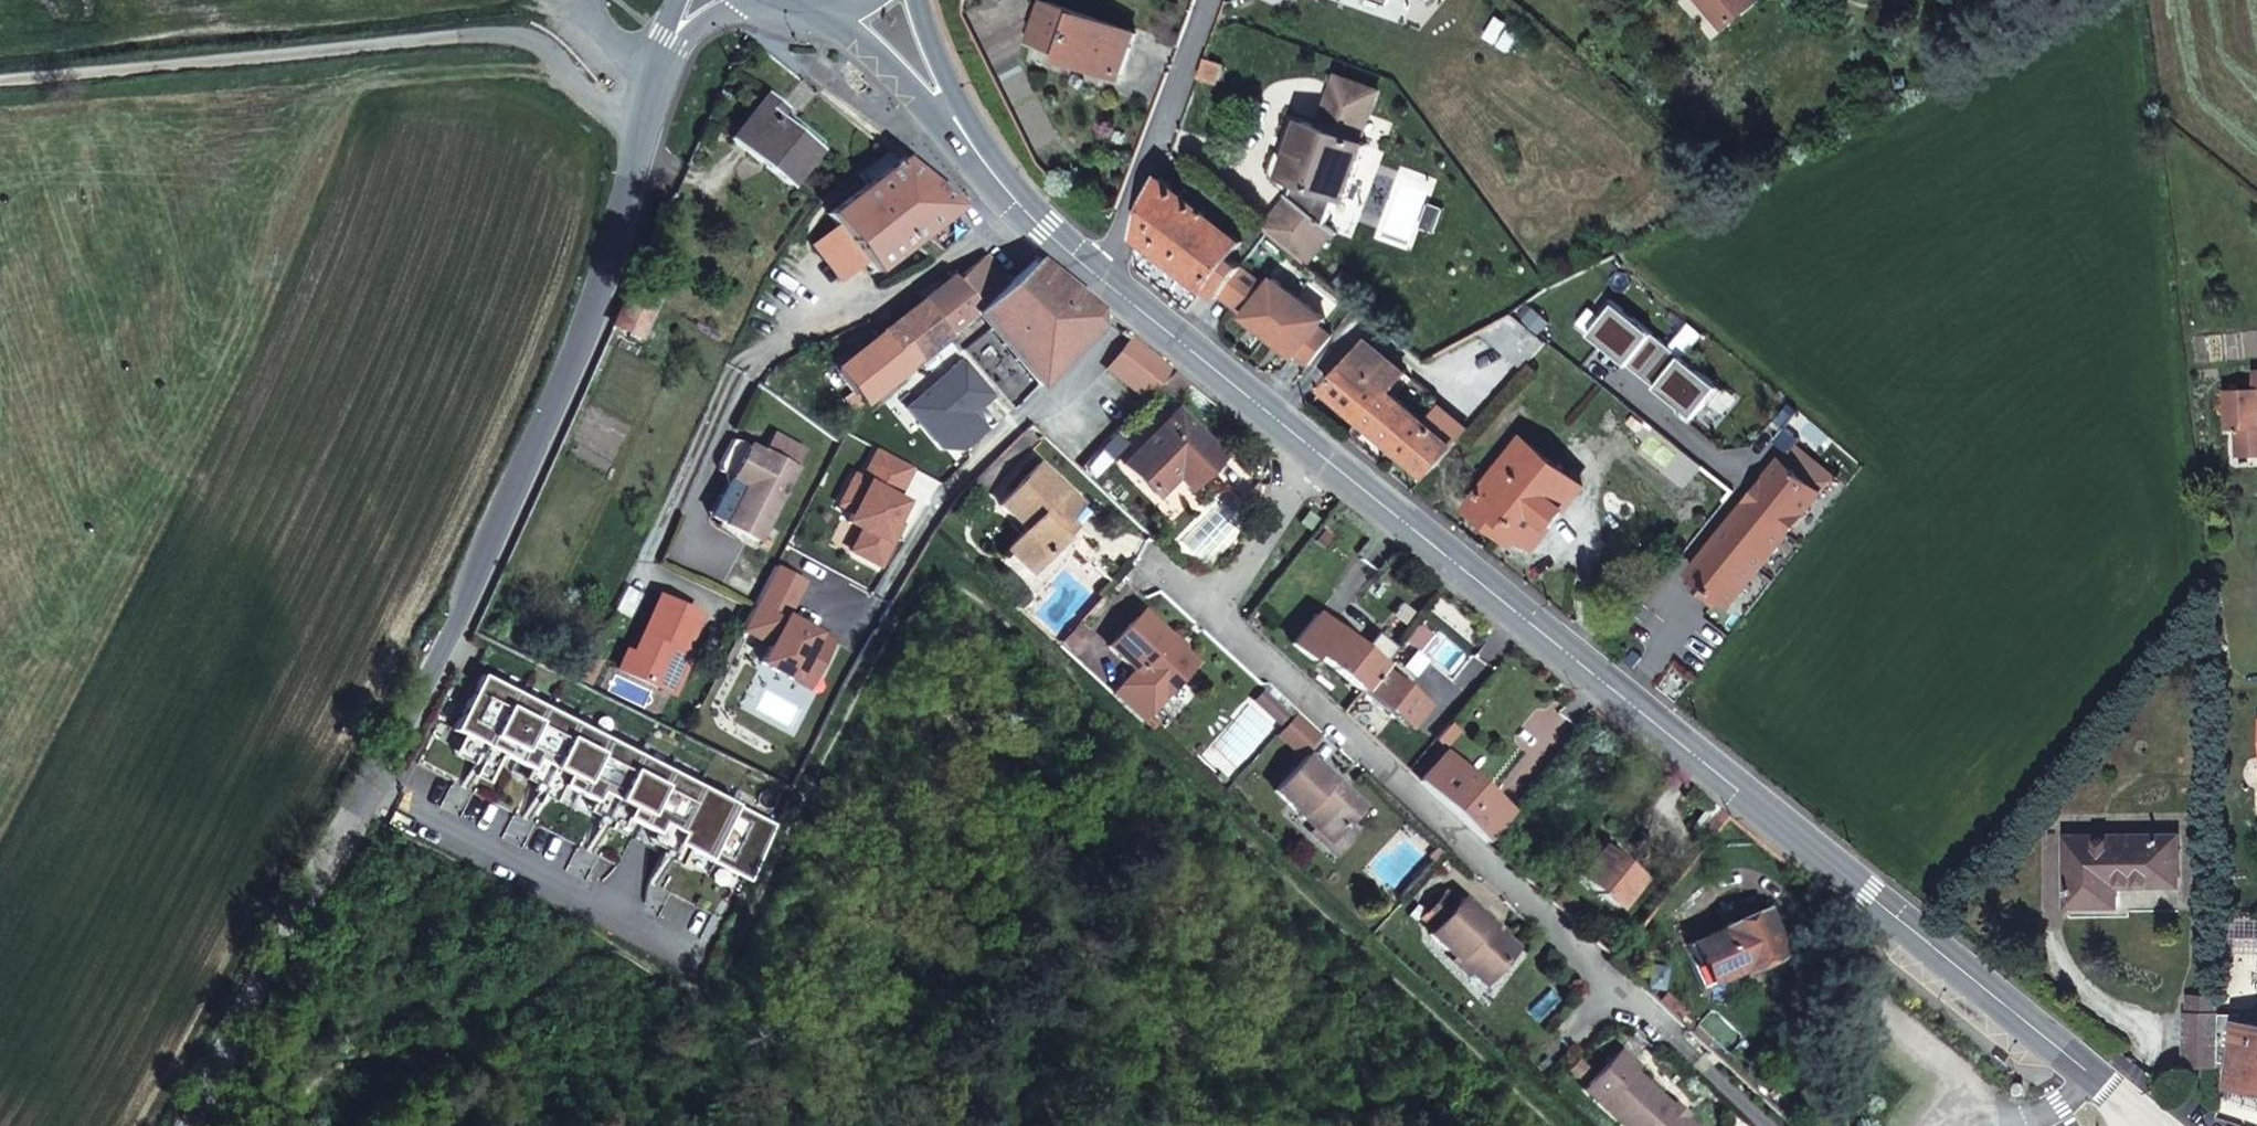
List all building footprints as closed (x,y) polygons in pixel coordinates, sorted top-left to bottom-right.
[(1727,26),(1759,0),(1705,0),(1727,26)] [(1135,39),(1045,5),(1029,44),(1066,58),(1063,65),(1117,85),(1135,39)] [(1216,83),(1223,64),(1206,58),(1199,77),(1216,83)] [(1298,180),(1292,195),(1267,228),(1282,241),(1308,263),(1335,230),(1327,224),(1338,194),(1348,197),(1368,143),(1361,141),(1379,91),(1339,77),(1321,126),(1303,120),(1284,174),(1298,180)] [(784,109),(766,94),(731,139),(789,185),(817,149),(777,118),(784,109)] [(864,261),(873,273),(960,207),(901,158),(827,214),(836,226),(813,244),(840,280),(864,261)] [(1163,177),(1140,237),(1208,289),(1219,298),(1222,294),(1243,268),(1244,267),(1232,258),(1242,245),(1254,253),(1258,248),(1271,232),(1267,228),(1192,168),(1191,169),(1177,187),(1163,177)] [(981,310),(1008,285),(986,257),(958,281),(981,310)] [(1107,316),(1097,308),(1036,261),(1008,285),(981,310),(976,314),(1038,387),(1107,316)] [(1245,316),(1269,334),(1299,296),(1275,278),(1268,288),(1243,268),(1222,294),(1236,304),(1235,305),(1247,314),(1245,316)] [(976,314),(981,310),(958,281),(956,278),(925,301),(950,334),(958,328),(976,314)] [(641,337),(657,302),(629,289),(613,325),(641,337)] [(1269,334),(1296,355),(1297,353),(1311,364),(1333,335),(1319,325),(1326,317),(1299,296),(1269,334)] [(1648,371),(1669,345),(1613,300),(1601,314),(1606,318),(1592,335),(1630,365),(1635,360),(1648,371)] [(907,369),(950,334),(925,301),(881,335),(835,371),(852,392),(845,398),(854,409),(861,404),(860,403),(907,369)] [(1499,324),(1479,333),(1524,369),(1548,342),(1541,336),(1515,315),(1499,324)] [(1161,386),(1175,372),(1133,338),(1108,369),(1120,378),(1114,387),(1139,408),(1161,386)] [(1328,389),(1428,474),(1455,445),(1468,430),(1439,406),(1434,411),(1430,408),(1422,417),(1391,390),(1406,372),(1369,341),(1328,389)] [(1669,345),(1648,371),(1662,382),(1658,387),(1696,418),(1709,401),(1714,404),(1725,390),(1669,345)] [(1635,360),(1630,365),(1644,376),(1648,371),(1635,360)] [(2256,370),(2256,388),(2228,389),(2230,427),(2236,427),(2237,455),(2256,454),(2256,370)] [(1648,371),(1644,376),(1658,387),(1662,382),(1648,371)] [(1187,387),(1189,385),(1175,372),(1161,386),(1174,398),(1187,387)] [(1222,457),(1177,411),(1124,465),(1156,497),(1177,476),(1190,489),(1222,457)] [(795,445),(773,434),(764,451),(786,462),(795,445)] [(1515,453),(1475,502),(1517,536),(1522,530),(1537,542),(1583,484),(1528,440),(1517,455),(1515,453)] [(746,485),(725,525),(756,541),(796,467),(804,450),(795,445),(786,462),(764,451),(763,453),(761,452),(749,445),(741,441),(731,444),(720,464),(722,473),(732,478),(746,485)] [(1800,441),(1796,446),(1795,444),(1692,572),(1702,580),(1722,597),(1731,604),(1834,476),(1805,453),(1808,448),(1800,441)] [(851,552),(879,567),(896,537),(890,533),(895,524),(905,504),(897,499),(912,469),(878,451),(862,481),(855,477),(840,506),(852,513),(847,522),(862,531),(851,552)] [(1025,529),(1005,550),(1030,572),(1063,537),(1088,510),(1080,504),(1038,464),(1000,505),(1025,529)] [(1725,483),(1734,490),(1746,475),(1737,468),(1725,483)] [(732,478),(711,518),(725,525),(746,485),(732,478)] [(1298,523),(1308,530),(1317,519),(1307,512),(1298,523)] [(896,537),(900,526),(895,524),(890,533),(896,537)] [(1330,537),(1321,530),(1312,542),(1321,549),(1330,537)] [(833,643),(797,623),(794,628),(784,622),(786,618),(804,583),(775,567),(741,631),(770,646),(760,664),(793,682),(804,662),(819,670),(833,643)] [(1722,597),(1702,580),(1696,588),(1716,604),(1722,597)] [(627,652),(619,670),(661,689),(669,672),(680,676),(691,652),(683,648),(698,614),(661,596),(634,654),(627,652)] [(1196,662),(1142,611),(1108,647),(1134,671),(1118,689),(1122,693),(1116,700),(1141,722),(1196,662)] [(1380,669),(1316,616),(1291,646),(1311,661),(1315,656),(1361,692),(1380,669)] [(797,623),(786,618),(784,622),(794,628),(797,623)] [(1063,642),(1069,648),(1086,630),(1080,624),(1063,642)] [(804,662),(793,682),(808,690),(819,670),(804,662)] [(1427,706),(1380,669),(1361,692),(1408,729),(1427,706)] [(661,689),(672,694),(680,676),(669,672),(661,689)] [(480,675),(451,730),(462,736),(467,739),(462,748),(476,754),(472,761),(478,764),(476,767),(477,768),(490,774),(499,755),(526,769),(544,778),(539,787),(553,794),(557,785),(577,795),(605,740),(480,675)] [(1118,689),(1112,696),(1116,700),(1122,693),(1118,689)] [(1274,700),(1264,691),(1254,701),(1264,710),(1274,700)] [(1279,725),(1289,714),(1274,700),(1264,710),(1279,725)] [(1299,712),(1280,732),(1302,752),(1321,732),(1299,712)] [(467,739),(462,736),(452,755),(471,765),(472,761),(476,754),(462,748),(467,739)] [(605,740),(577,795),(589,801),(621,818),(650,833),(665,841),(660,850),(677,859),(682,850),(745,882),(773,826),(605,740)] [(1418,781),(1486,843),(1512,812),(1446,751),(1418,781)] [(1361,807),(1307,756),(1275,791),(1314,829),(1329,843),(1345,825),(1361,807)] [(490,774),(477,768),(473,776),(485,782),(490,774)] [(544,778),(526,769),(522,778),(532,783),(528,789),(550,800),(553,794),(539,787),(544,778)] [(621,818),(589,801),(584,811),(594,816),(591,822),(604,828),(607,822),(616,827),(621,818)] [(1692,827),(1707,839),(1726,815),(1711,804),(1692,827)] [(1355,834),(1345,825),(1329,843),(1314,829),(1311,833),(1336,855),(1355,834)] [(665,841),(650,833),(645,842),(660,850),(665,841)] [(2117,884),(2179,883),(2179,836),(2067,836),(2069,905),(2117,904),(2117,884)] [(1599,847),(1576,875),(1616,907),(1638,879),(1599,847)] [(677,859),(660,850),(657,856),(674,865),(677,859)] [(1422,918),(1434,929),(1456,904),(1444,894),(1422,918)] [(1455,958),(1452,961),(1467,975),(1473,968),(1488,982),(1517,949),(1462,898),(1456,904),(1434,929),(1429,935),(1455,958)] [(1692,968),(1701,988),(1740,971),(1741,972),(1779,955),(1774,944),(1779,942),(1765,910),(1722,928),(1722,929),(1690,943),(1699,965),(1692,968)] [(1488,982),(1473,968),(1470,972),(1484,985),(1488,982)] [(2186,1011),(2186,1064),(2188,1064),(2219,1065),(2219,1061),(2221,1012),(2221,1011),(2217,1011),(2217,994),(2189,993),(2189,1011),(2186,1011)] [(2242,1013),(2221,1012),(2219,1061),(2233,1063),(2232,1072),(2230,1084),(2256,1088),(2256,1023),(2241,1021),(2242,1013)] [(1620,1050),(1588,1084),(1603,1098),(1599,1103),(1623,1125),(1692,1125),(1683,1118),(1671,1107),(1632,1071),(1636,1066),(1620,1050)] [(2230,1084),(2232,1072),(2225,1070),(2224,1083),(2230,1084)] [(1603,1098),(1588,1084),(1584,1089),(1599,1103),(1603,1098)] [(1676,1102),(1671,1107),(1683,1118),(1687,1113),(1676,1102)]
